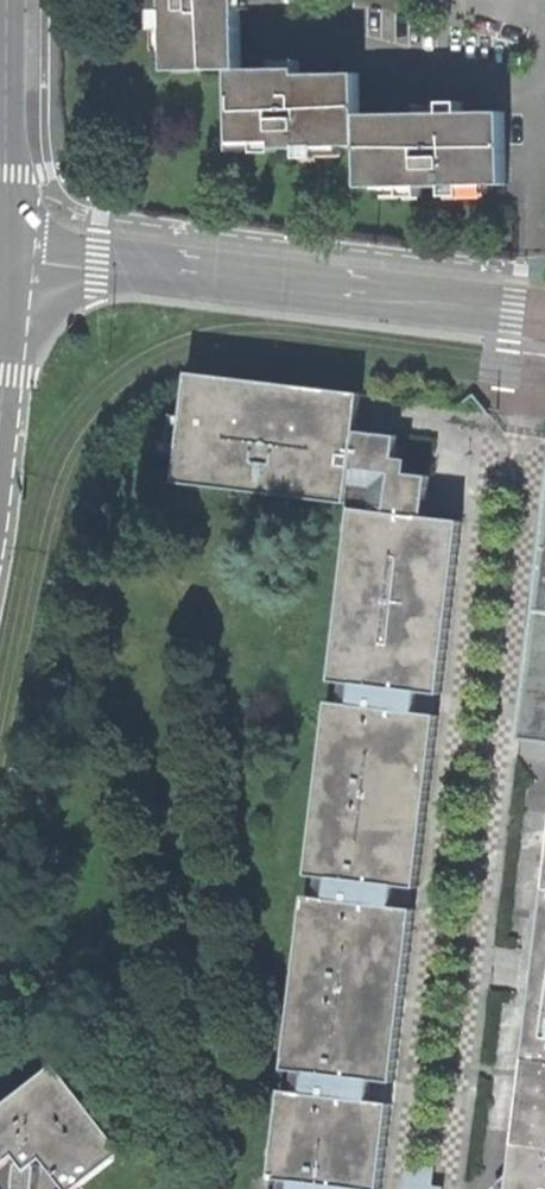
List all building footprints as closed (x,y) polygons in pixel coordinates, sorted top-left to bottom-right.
[(236,66),(240,66),(240,62),(240,1),(240,0),(171,0),(171,67),(236,66)] [(280,144),(366,144),(366,108),(366,69),(322,70),(281,70),(281,62),(240,62),(240,66),(236,66),(236,136),(280,136),(280,144)] [(366,184),(510,184),(511,108),(437,108),(366,108),(366,144),(366,184)] [(398,455),(401,431),(361,427),(366,391),(193,371),(180,481),(355,501),(334,679),(344,681),(342,702),(331,701),(311,873),(321,875),(319,894),(308,892),(287,1067),(298,1068),(296,1088),(284,1087),(274,1175),(285,1176),(284,1188),(364,1188),(364,1186),(374,1099),(377,1078),(397,904),(399,884),(420,711),(422,690),(442,516),(428,514),(433,471),(409,468),(411,457),(398,455)] [(464,518),(442,516),(422,690),(442,693),(464,518)] [(520,736),(544,740),(544,538),(520,736)] [(440,713),(420,711),(399,884),(419,887),(440,713)] [(513,1171),(498,1183),(503,1188),(544,1188),(544,903),(513,1171)] [(417,906),(397,904),(377,1078),(397,1081),(417,906)] [(128,1148),(61,1060),(0,1108),(0,1166),(21,1150),(25,1157),(21,1188),(41,1188),(45,1167),(41,1161),(46,1157),(73,1188),(77,1188),(128,1148)] [(394,1101),(374,1099),(364,1186),(383,1188),(394,1101)]
